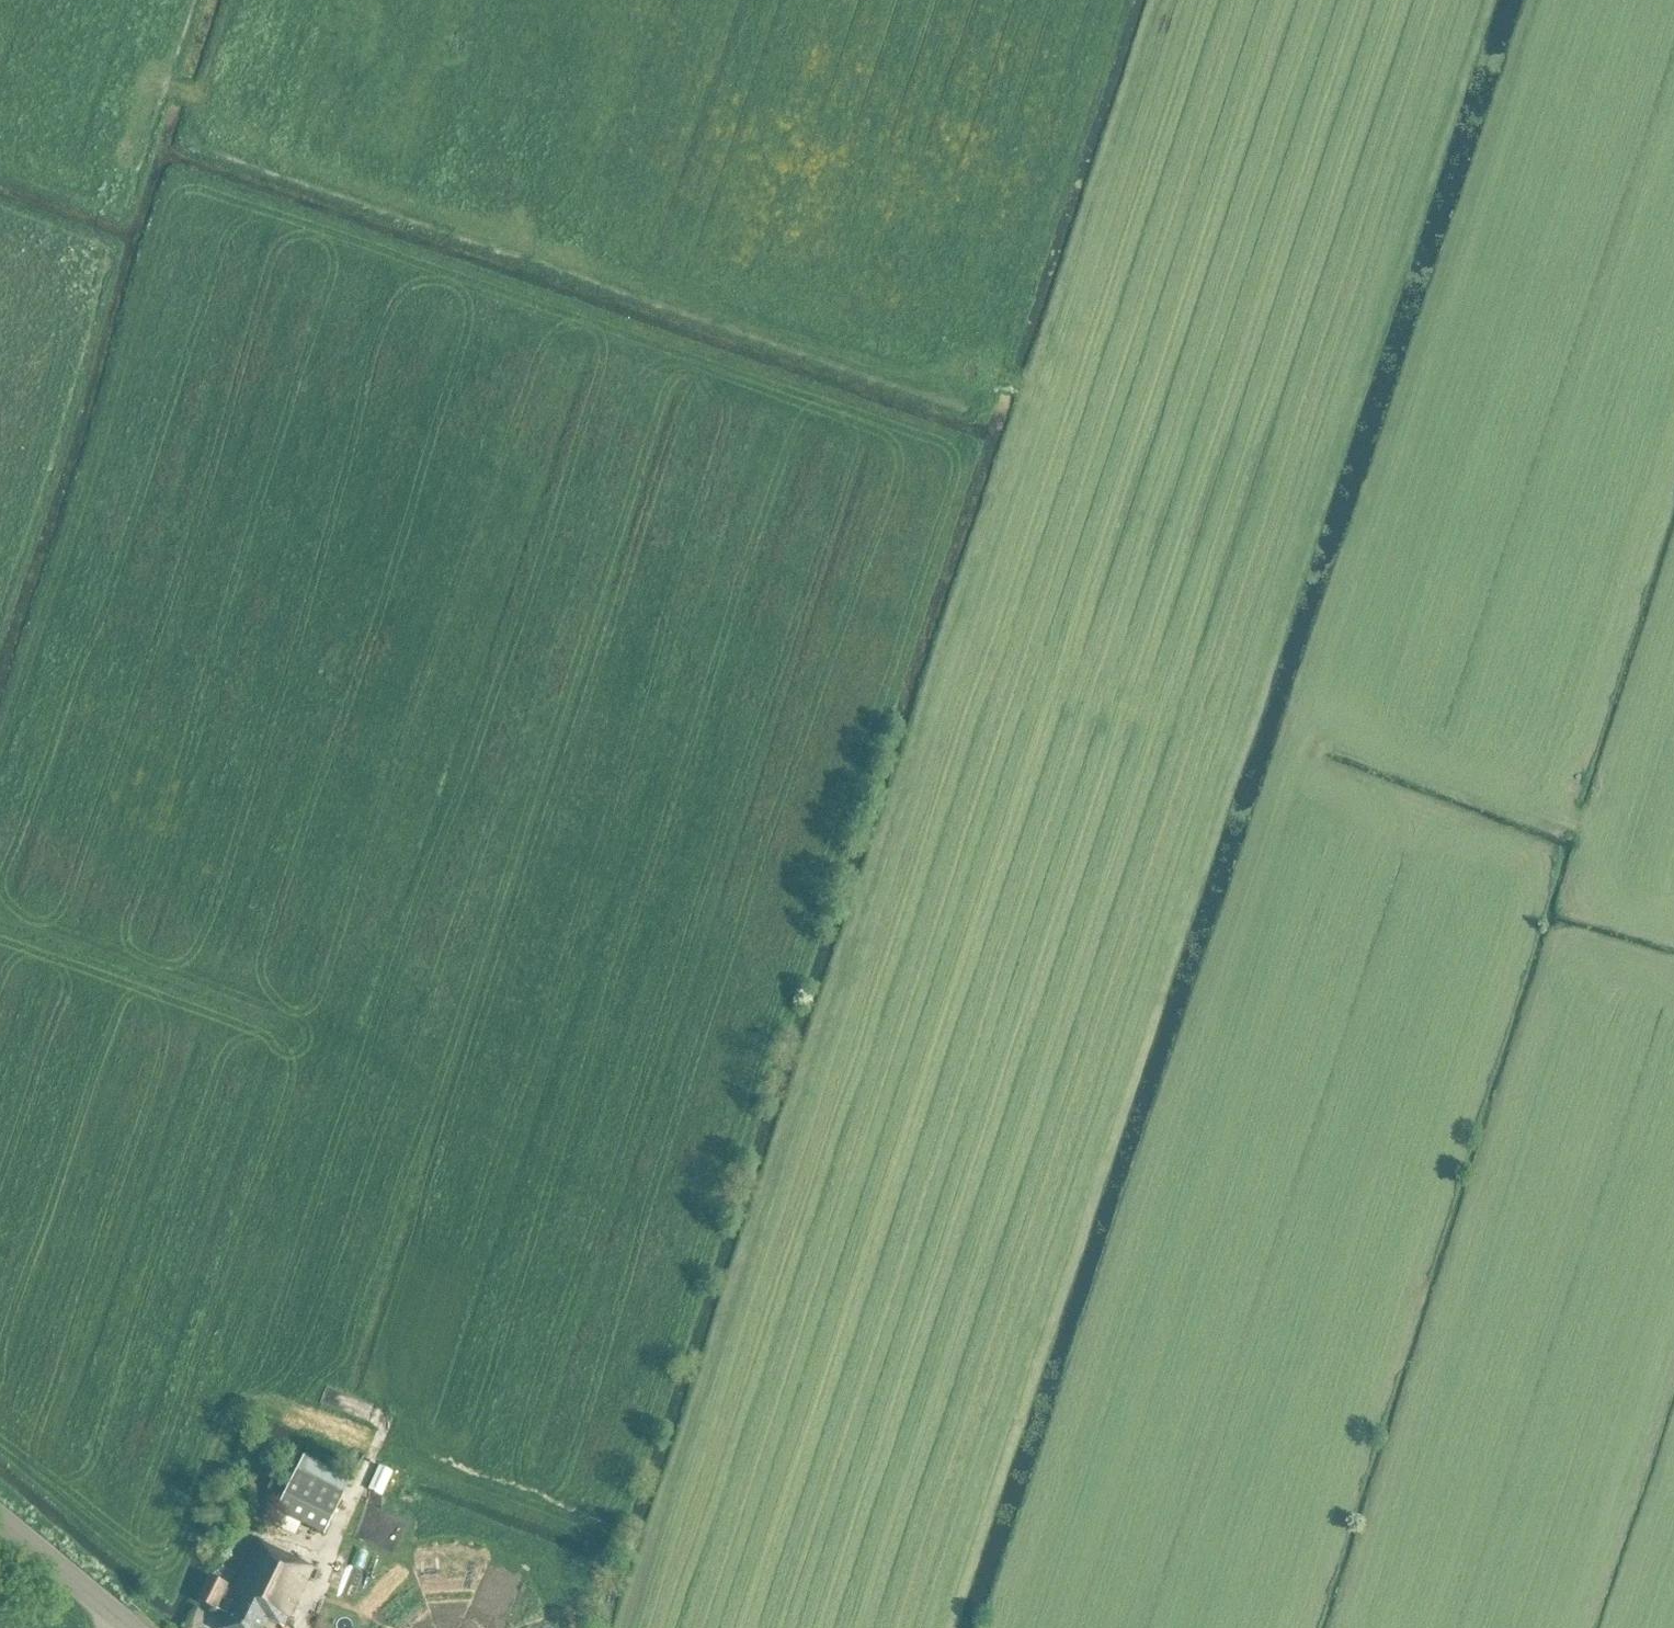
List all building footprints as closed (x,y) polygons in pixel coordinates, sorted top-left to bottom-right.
[(394,1476),(379,1469),(372,1486),(387,1492),(394,1476)] [(323,1536),(343,1496),(296,1473),(276,1513),(323,1536)] [(312,1569),(258,1543),(235,1590),(210,1578),(198,1602),(214,1610),(220,1598),(229,1602),(229,1603),(232,1604),(221,1627),(263,1627),(267,1621),(281,1627),(283,1627),(312,1569)]
